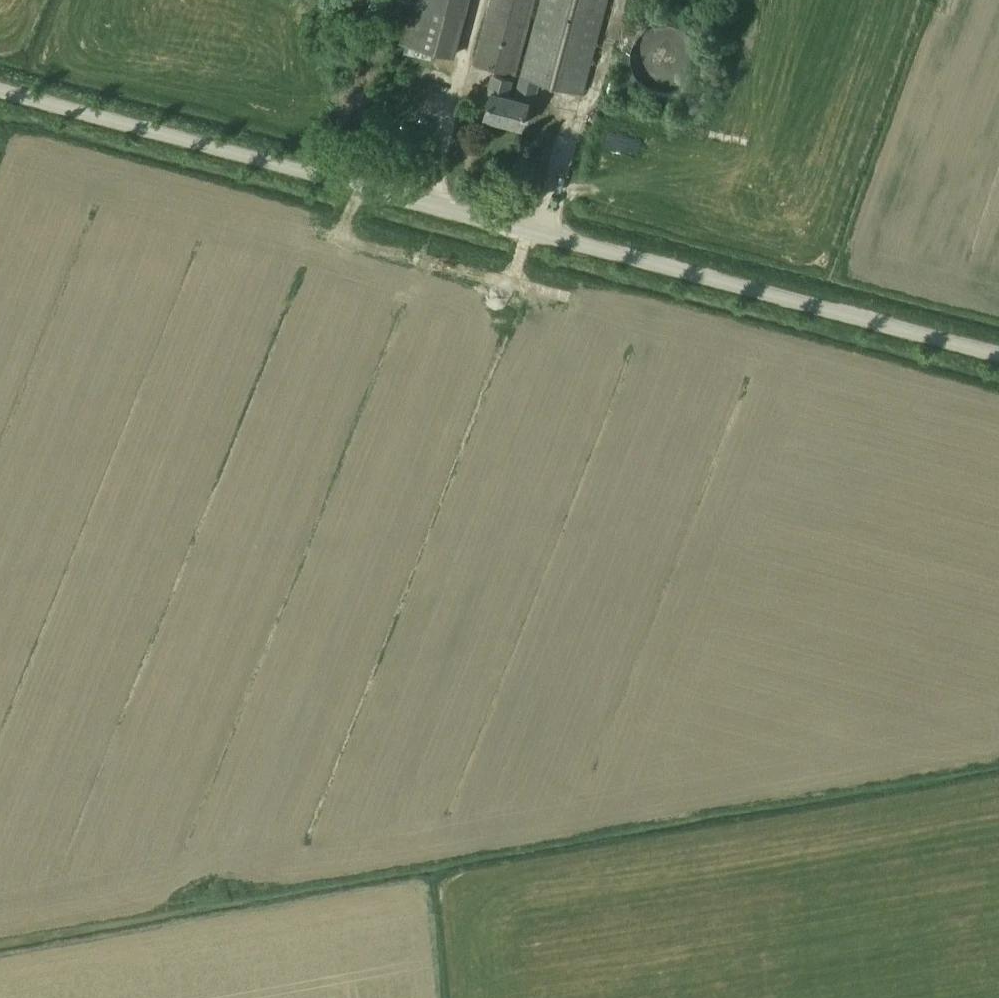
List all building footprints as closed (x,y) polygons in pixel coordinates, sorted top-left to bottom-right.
[(452,53),(466,0),(415,0),(404,40),(452,53)] [(499,71),(515,76),(536,0),(490,0),(473,64),(499,71)] [(519,76),(584,93),(608,0),(540,0),(519,76)] [(496,75),(491,92),(484,116),(521,126),(527,102),(506,96),(511,79),(496,75)]
